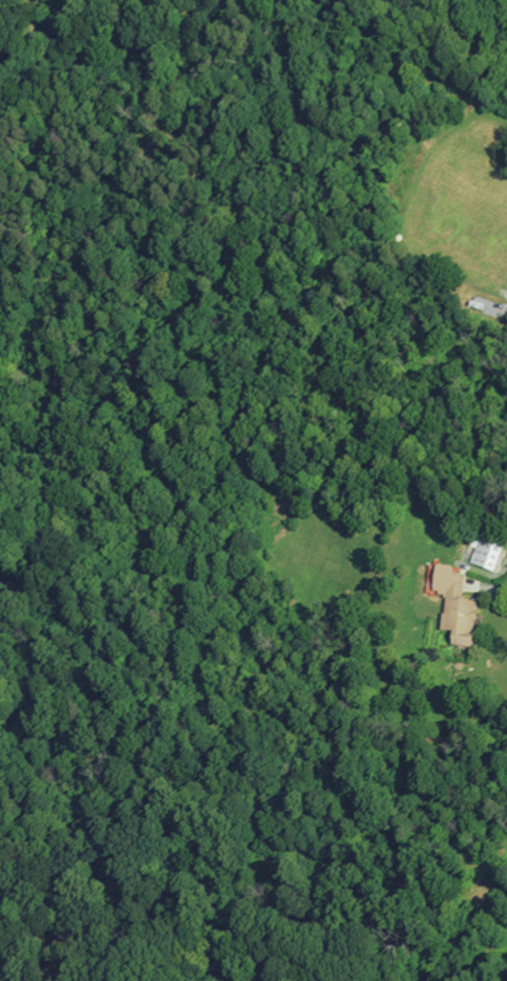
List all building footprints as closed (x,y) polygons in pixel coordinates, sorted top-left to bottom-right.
[(467,307),(482,312),(484,304),(470,299),(467,307)] [(487,541),(478,538),(469,562),(493,571),(505,536),(490,531),(487,541)] [(477,598),(462,596),(465,573),(452,571),(453,563),(436,561),(432,592),(445,593),(440,629),(452,630),(450,644),(471,647),(477,598)]
